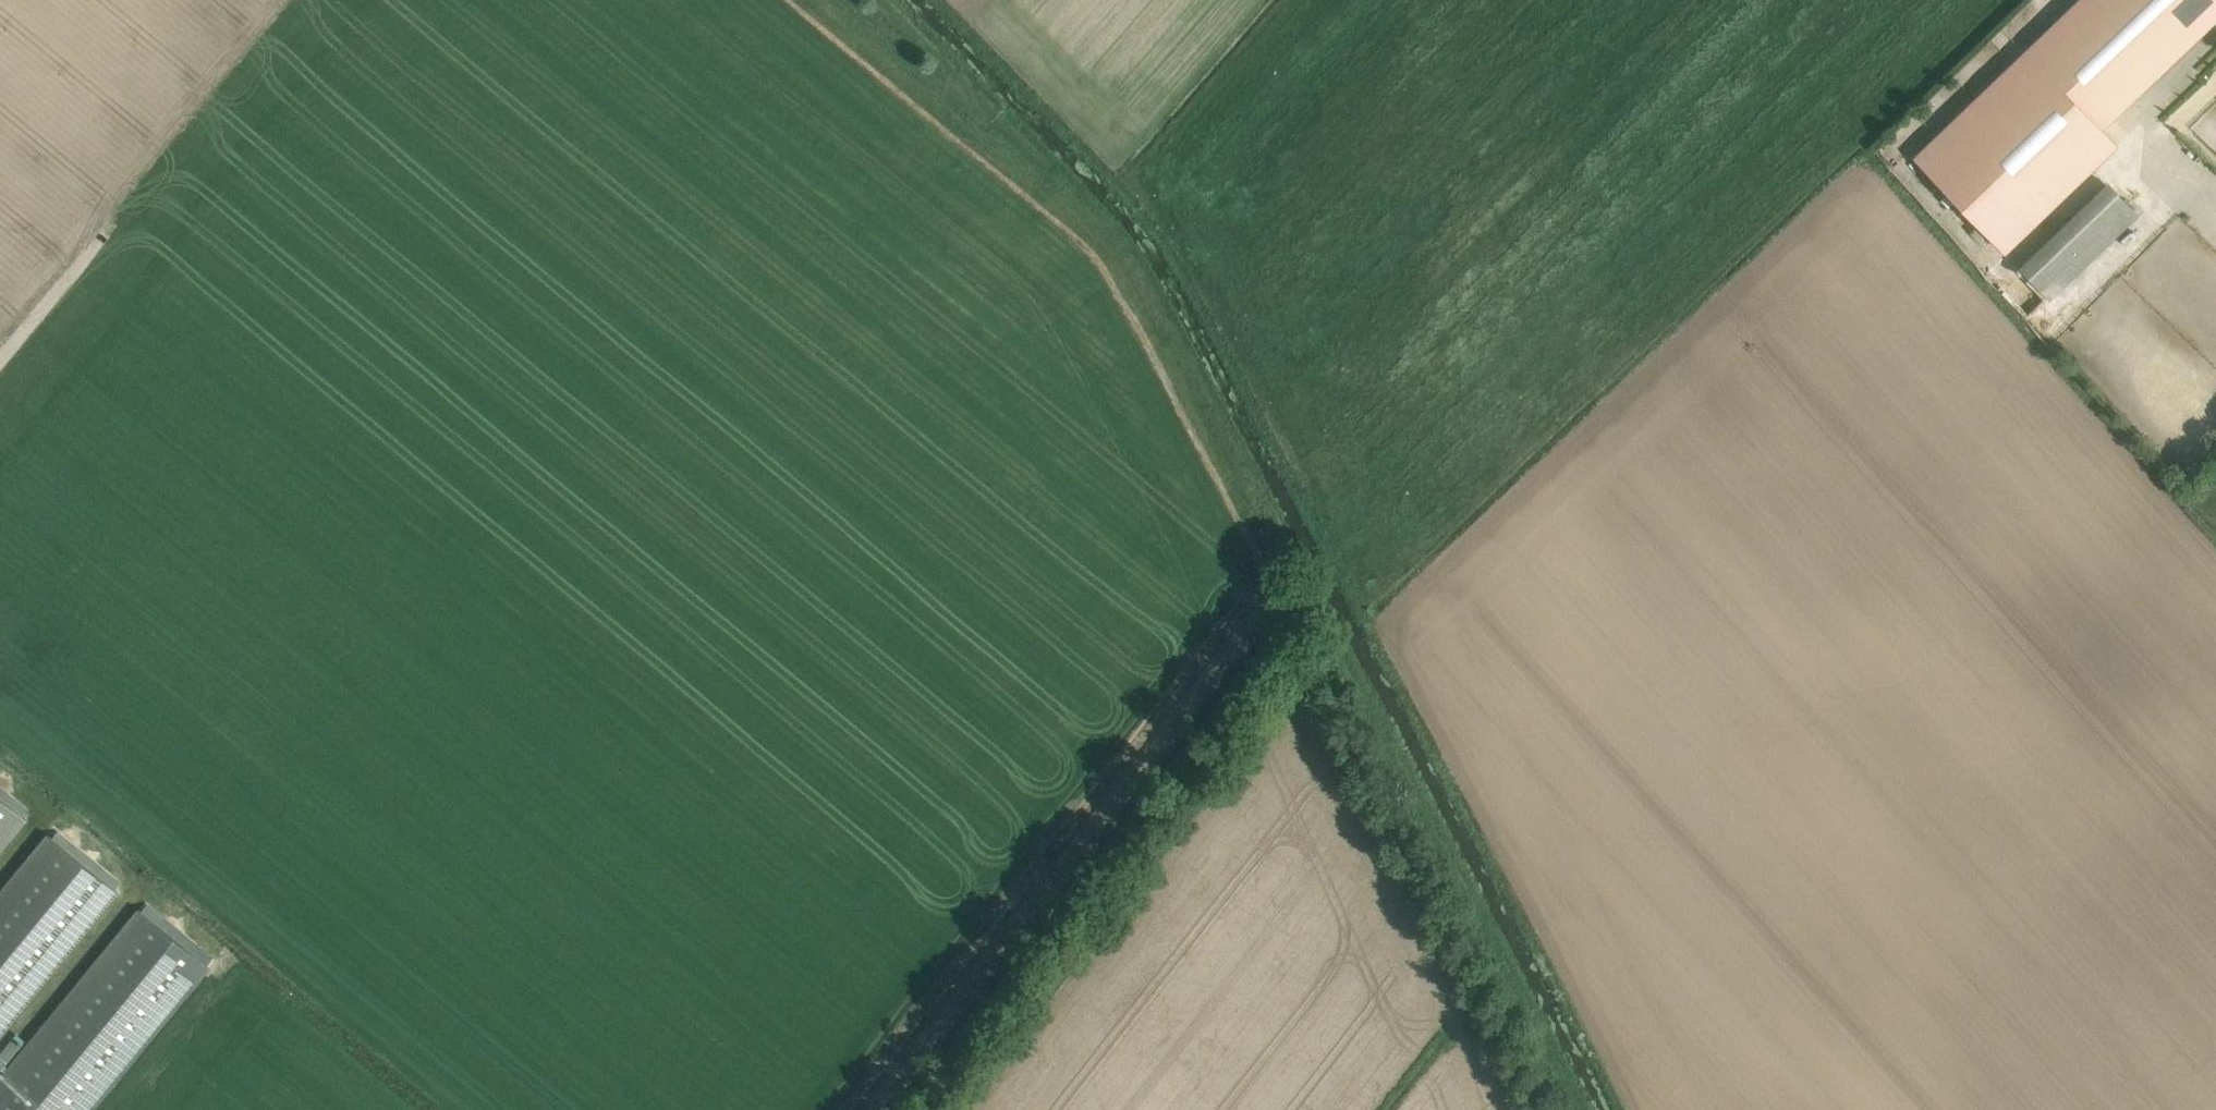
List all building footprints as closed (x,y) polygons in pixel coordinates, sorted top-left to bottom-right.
[(2215,19),(2215,0),(2078,0),(2025,51),(1914,158),(2004,252),(2118,146),(2101,130),(2215,19)] [(2107,183),(2020,267),(2050,299),(2138,215),(2107,183)] [(26,820),(21,816),(27,809),(0,787),(0,852),(26,820)] [(116,893),(78,862),(45,835),(0,891),(0,1036),(116,893)] [(211,968),(138,907),(0,1076),(0,1109),(95,1109),(211,968)]
